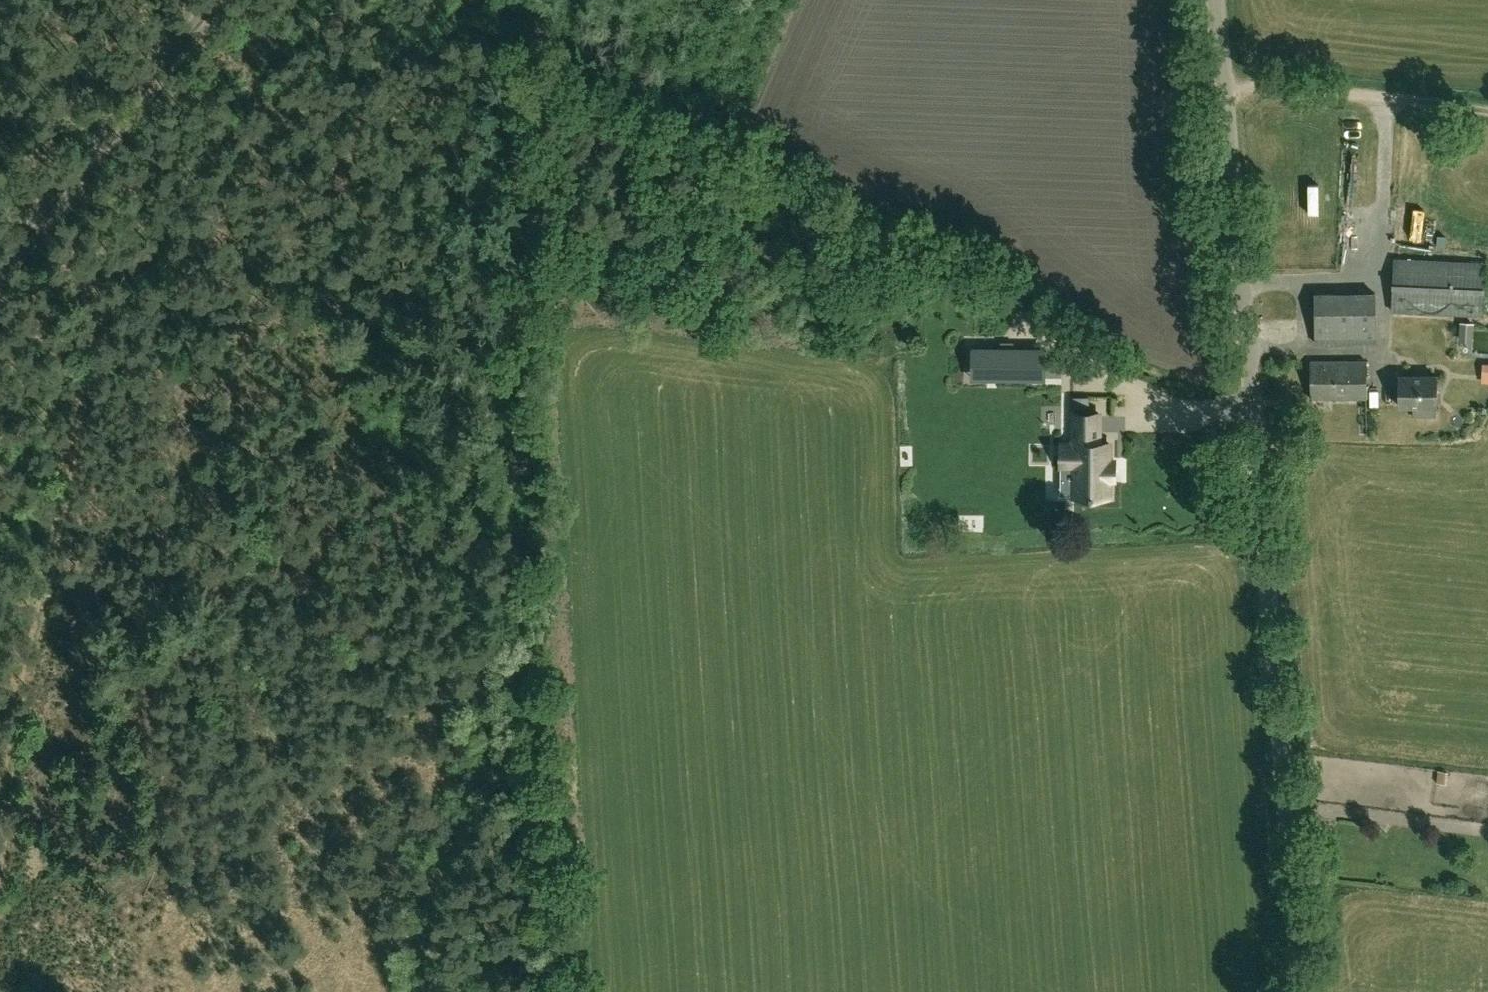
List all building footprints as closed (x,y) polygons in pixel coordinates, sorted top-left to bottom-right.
[(1393,311),(1482,316),(1485,263),(1395,258),(1393,311)] [(1375,342),(1375,292),(1315,293),(1315,343),(1375,342)] [(1044,379),(1045,349),(985,348),(984,378),(1044,379)] [(1366,361),(1311,361),(1311,398),(1366,399),(1366,361)] [(1435,416),(1435,406),(1437,406),(1437,376),(1399,376),(1399,406),(1414,406),(1414,416),(1435,416)] [(1062,466),(1074,466),(1074,495),(1074,496),(1109,496),(1109,479),(1114,479),(1114,461),(1110,461),(1110,443),(1099,443),(1099,413),(1074,413),(1074,444),(1061,444),(1062,466)]
